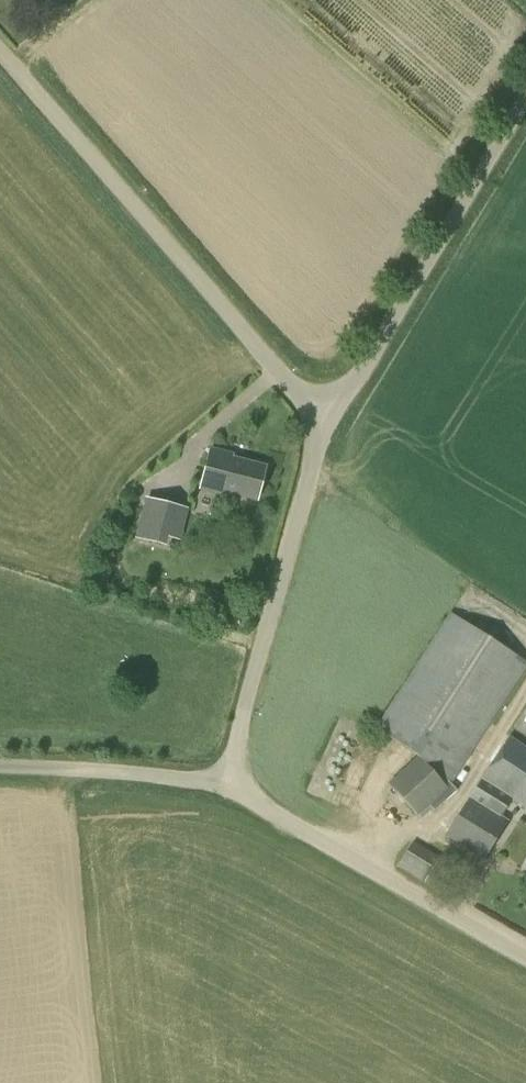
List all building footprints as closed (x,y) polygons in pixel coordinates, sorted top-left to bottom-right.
[(259,498),(266,466),(233,458),(234,454),(210,448),(201,488),(224,494),(225,490),(259,498)] [(165,545),(176,505),(145,497),(135,538),(165,545)] [(456,791),(450,784),(525,666),(525,662),(450,614),(377,727),(419,756),(389,783),(417,816),(419,813),(423,817),(432,808),(435,810),(456,791)] [(510,736),(446,835),(483,859),(508,821),(500,816),(512,798),(525,808),(525,746),(510,736)]
